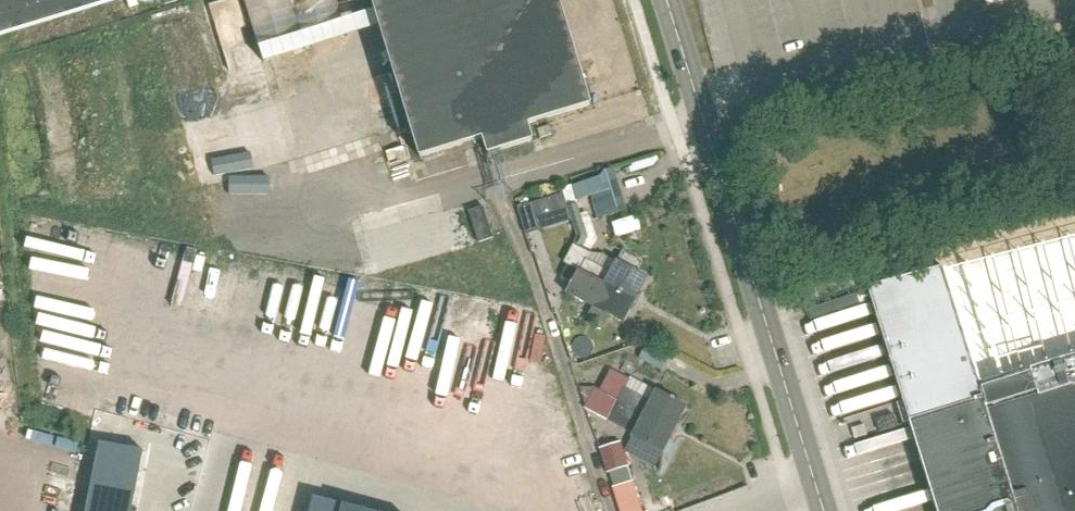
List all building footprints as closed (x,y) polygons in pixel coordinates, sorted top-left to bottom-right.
[(119,0),(0,0),(0,36),(119,0)] [(590,106),(558,0),(372,0),(420,157),(482,138),(487,154),(531,141),(526,125),(590,106)] [(598,51),(583,52),(587,80),(602,78),(598,51)] [(601,218),(629,209),(620,179),(617,168),(607,171),(603,176),(574,184),(579,200),(594,195),(601,218)] [(562,194),(517,208),(523,228),(569,215),(562,194)] [(578,203),(567,207),(577,237),(576,247),(582,250),(589,236),(578,203)] [(483,207),(469,211),(478,243),(493,238),(483,207)] [(1064,235),(1041,242),(1074,353),(1074,270),(1064,235)] [(576,247),(567,264),(635,300),(647,277),(637,272),(642,262),(622,251),(617,261),(616,261),(610,272),(603,268),(585,258),(588,253),(582,250),(576,247)] [(567,264),(561,276),(573,283),(567,293),(592,306),(623,322),(635,300),(567,264)] [(1034,368),(1035,372),(981,389),(943,267),(867,287),(903,401),(897,403),(903,423),(910,421),(937,510),(1074,510),(1074,355),(1034,368)] [(662,372),(669,357),(647,344),(638,359),(662,372)] [(674,429),(686,406),(630,377),(628,379),(610,369),(600,389),(618,399),(674,429)] [(631,435),(662,451),(674,429),(618,399),(600,389),(595,387),(584,408),(632,433),(631,435)] [(877,421),(877,422),(881,432),(898,427),(894,415),(877,421)] [(853,441),(867,437),(864,426),(849,431),(853,441)] [(628,466),(620,441),(598,449),(606,474),(609,472),(628,466)] [(86,510),(132,510),(144,451),(100,442),(86,510)] [(628,466),(609,472),(614,487),(632,481),(628,466)] [(342,505),(314,497),(310,510),(366,510),(342,505)] [(672,503),(654,510),(676,510),(672,503)]
